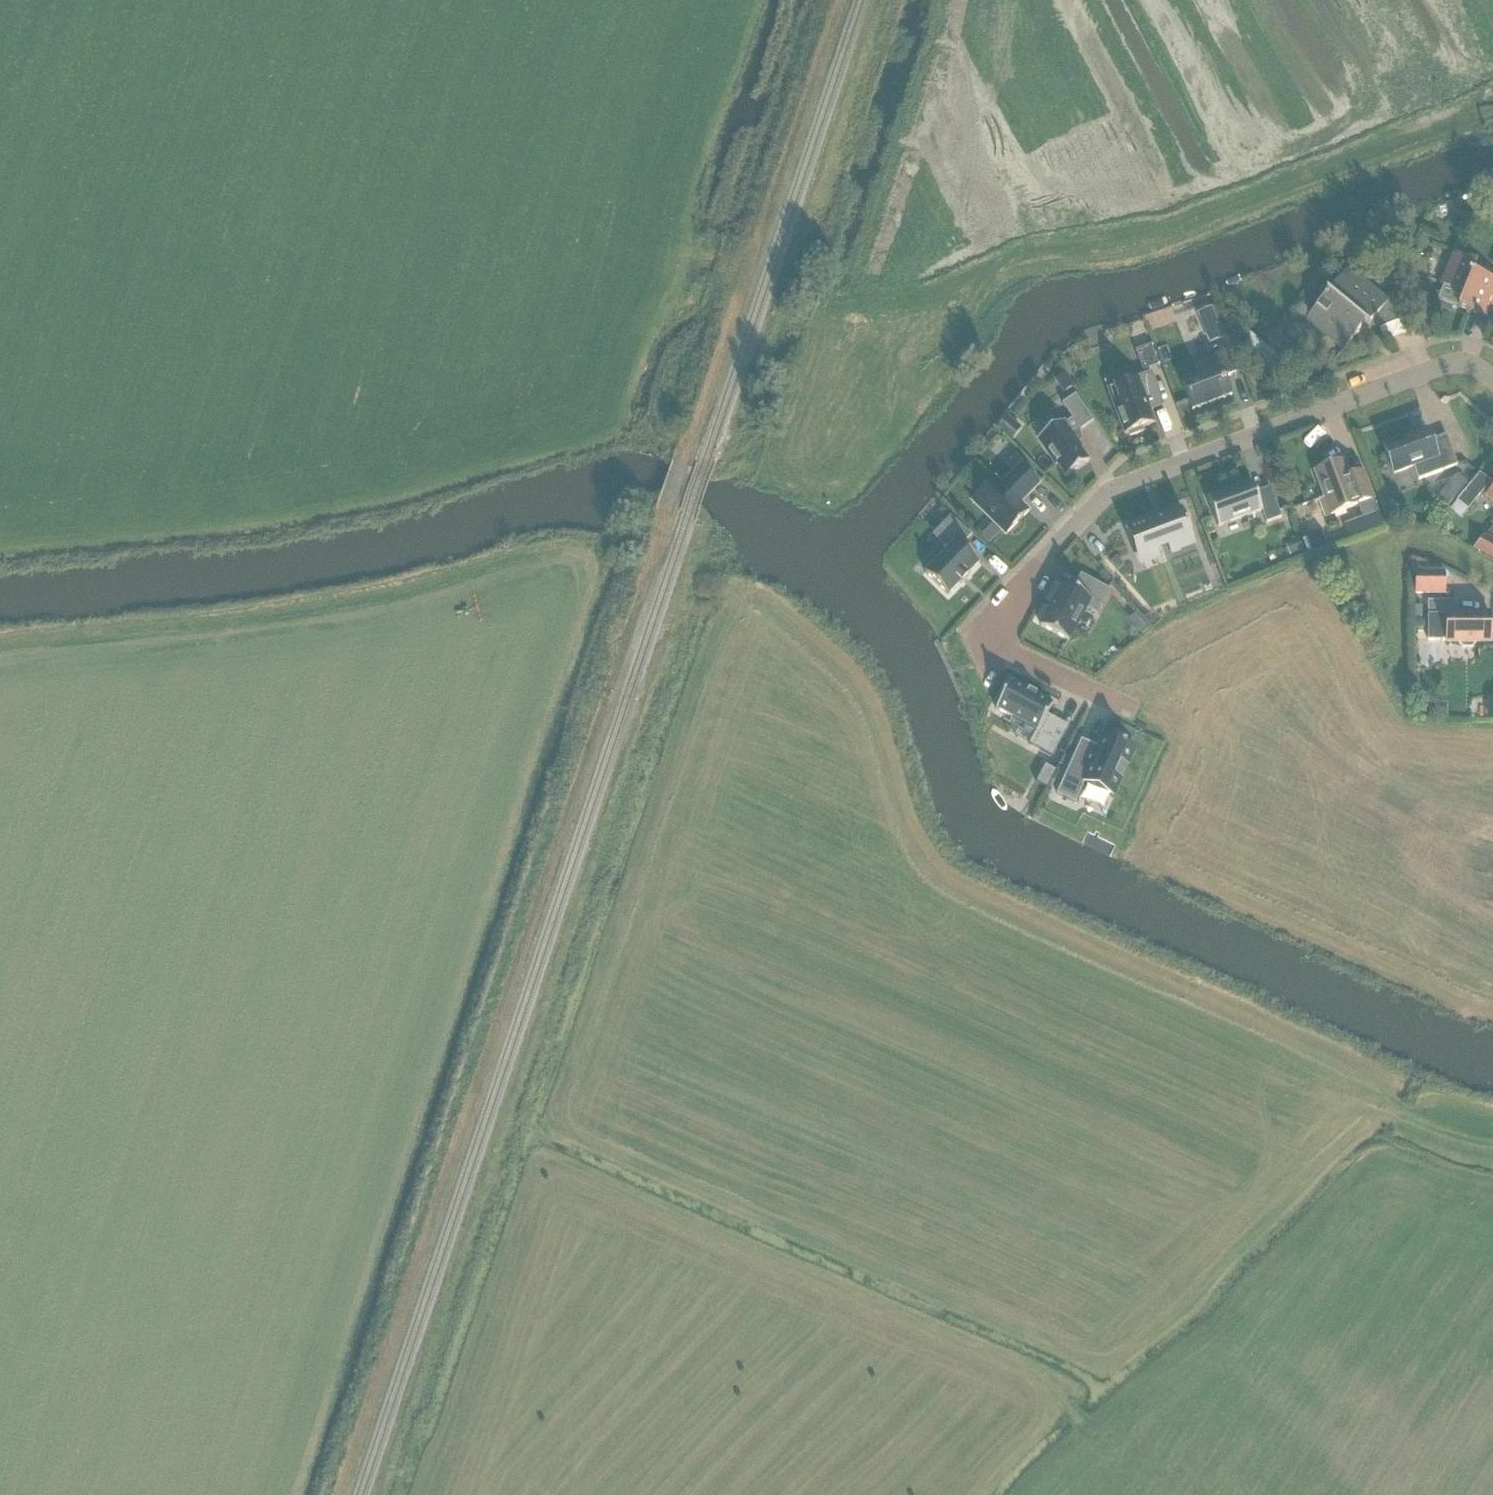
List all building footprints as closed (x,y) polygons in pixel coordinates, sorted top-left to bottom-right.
[(1476,316),(1481,304),(1492,308),(1492,305),(1492,282),(1490,281),(1491,280),(1473,272),(1476,263),(1456,255),(1443,287),(1463,295),(1458,308),(1476,316)] [(1349,268),(1347,272),(1346,272),(1307,319),(1344,350),(1364,326),(1369,330),(1369,329),(1407,315),(1397,290),(1388,300),(1349,268)] [(1406,318),(1379,329),(1384,341),(1411,330),(1406,318)] [(1217,323),(1203,329),(1209,344),(1223,338),(1217,323)] [(1249,335),(1240,346),(1255,359),(1265,348),(1249,335)] [(1158,365),(1150,347),(1139,351),(1147,370),(1152,368),(1158,365)] [(1220,368),(1182,383),(1192,411),(1231,396),(1225,378),(1236,374),(1228,351),(1216,356),(1220,368)] [(1055,381),(1063,394),(1074,387),(1065,374),(1055,381)] [(1151,374),(1108,390),(1124,435),(1129,434),(1130,437),(1143,432),(1142,429),(1154,424),(1149,411),(1163,406),(1151,374)] [(1037,440),(1055,466),(1056,465),(1065,478),(1089,463),(1076,443),(1077,442),(1072,434),(1079,429),(1080,431),(1093,422),(1076,395),(1062,404),(1072,419),(1065,424),(1064,422),(1037,440)] [(1007,417),(998,428),(1012,440),(1021,429),(1007,417)] [(1384,447),(1394,474),(1414,467),(1419,480),(1457,466),(1446,436),(1431,441),(1427,430),(1384,447)] [(1348,477),(1343,462),(1315,472),(1325,498),(1318,500),(1325,518),(1358,506),(1363,519),(1379,513),(1363,472),(1348,477)] [(995,479),(972,503),(1006,536),(1029,512),(1019,502),(1024,497),(1026,498),(1039,485),(1020,466),(1002,485),(995,479)] [(1491,483),(1480,473),(1457,502),(1467,510),(1491,483)] [(1457,476),(1450,484),(1460,492),(1467,484),(1457,476)] [(1218,527),(1262,511),(1266,524),(1281,518),(1270,488),(1256,494),(1252,483),(1208,499),(1218,527)] [(1440,493),(1454,505),(1462,495),(1448,484),(1440,493)] [(1185,524),(1180,510),(1128,529),(1134,546),(1137,545),(1144,562),(1158,556),(1156,550),(1190,537),(1186,527),(1189,526),(1188,523),(1185,524)] [(948,550),(925,574),(949,596),(960,583),(961,584),(968,577),(967,576),(979,563),(962,546),(971,536),(951,517),(933,536),(948,550)] [(1327,547),(1321,531),(1306,536),(1312,552),(1327,547)] [(1486,536),(1474,549),(1492,560),(1492,540),(1486,536)] [(1285,544),(1289,556),(1302,551),(1298,540),(1285,544)] [(1116,557),(1110,563),(1118,571),(1124,566),(1116,557)] [(1446,572),(1415,572),(1415,593),(1445,594),(1446,572)] [(1074,591),(1063,585),(1040,627),(1069,642),(1087,609),(1097,614),(1109,592),(1081,577),(1074,591)] [(1457,615),(1457,602),(1428,602),(1428,626),(1446,626),(1446,642),(1460,642),(1460,645),(1463,648),(1471,648),(1475,645),(1475,642),(1490,642),(1490,615),(1457,615)] [(1013,682),(1012,681),(996,710),(997,711),(998,710),(1037,731),(1029,744),(1052,757),(1068,727),(1047,716),(1054,704),(1052,703),(1051,704),(1013,683),(1013,682)] [(1103,737),(1098,748),(1081,740),(1056,795),(1075,804),(1085,783),(1114,796),(1134,751),(1126,747),(1126,746),(1122,744),(1122,745),(1103,737)] [(1054,784),(1060,770),(1048,764),(1041,778),(1054,784)]
